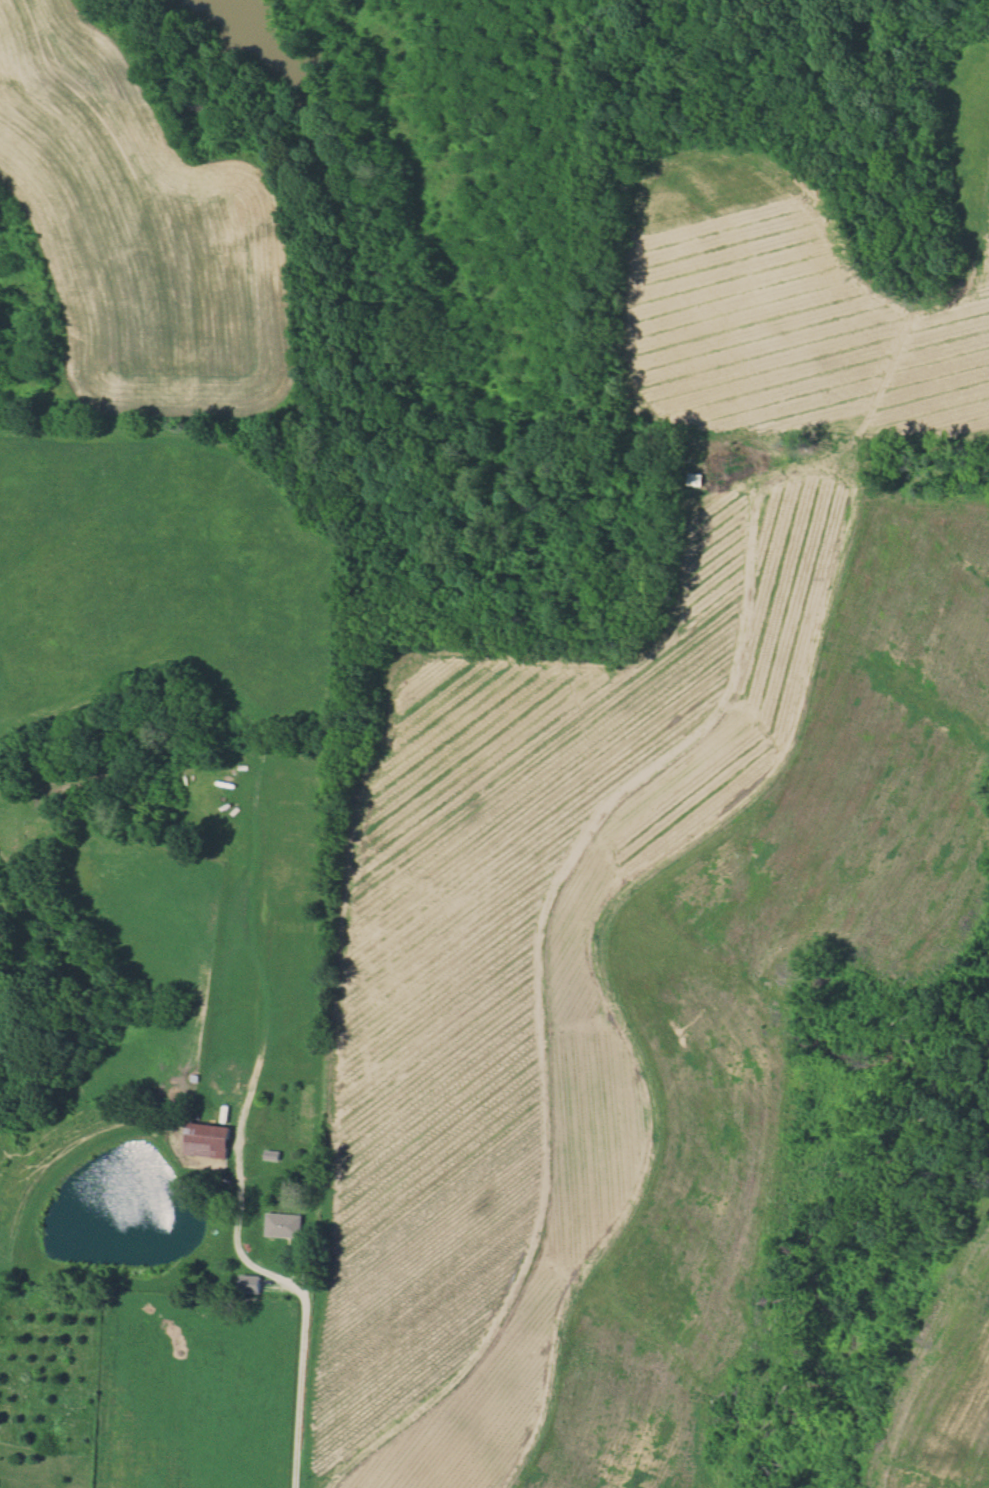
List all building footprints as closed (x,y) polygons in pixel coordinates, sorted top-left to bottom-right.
[(186,1154),(227,1158),(230,1126),(189,1122),(186,1154)] [(301,1237),(302,1214),(268,1213),(267,1236),(301,1237)] [(260,1293),(260,1275),(240,1274),(239,1292),(260,1293)]
